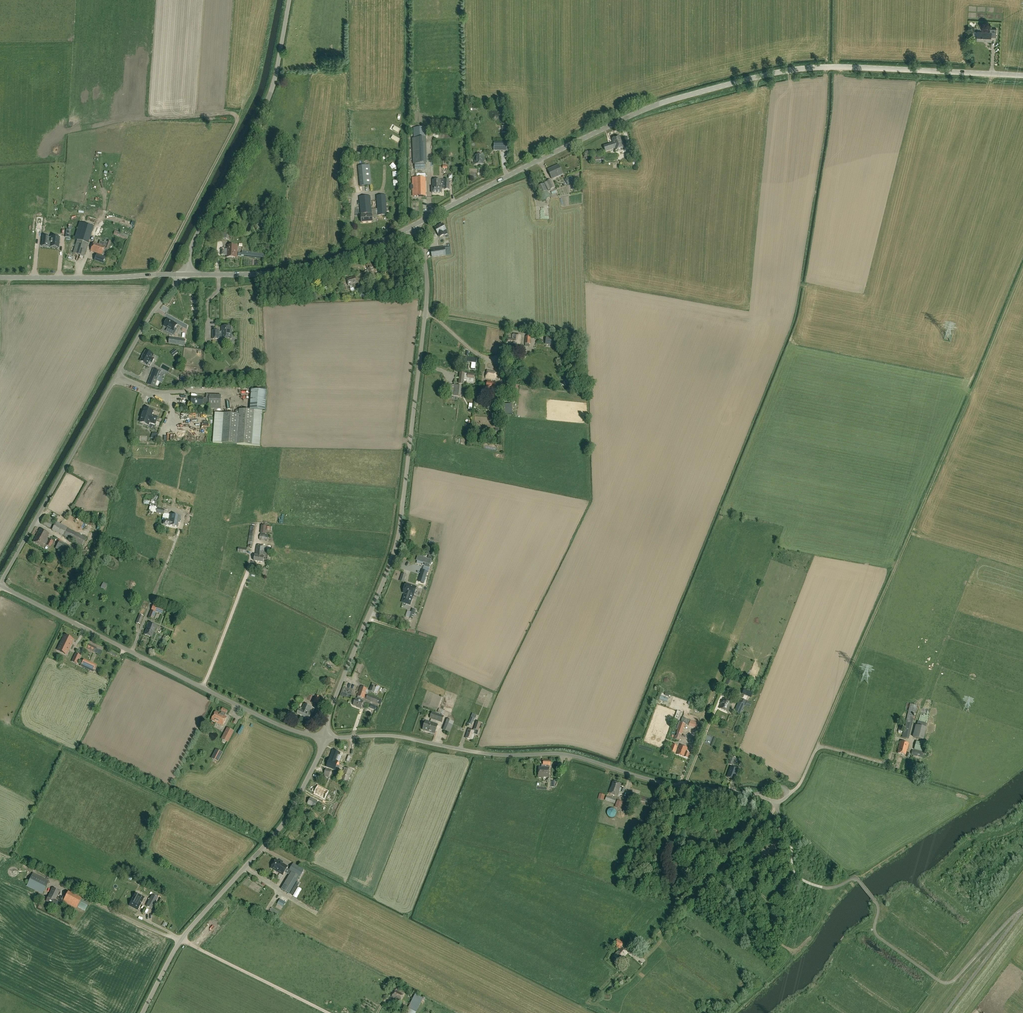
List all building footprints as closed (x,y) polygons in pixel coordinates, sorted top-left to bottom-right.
[(991,42),(992,37),(996,38),(997,30),(991,29),(991,33),(978,32),(978,37),(978,41),(986,41),(986,42),(991,42)] [(614,144),(604,147),(606,152),(615,149),(616,151),(624,148),(623,143),(622,144),(620,137),(612,140),(614,144)] [(506,152),(507,142),(495,142),(495,152),(506,152)] [(614,155),(593,157),(593,164),(615,161),(614,155)] [(475,165),(484,165),(484,156),(476,156),(476,159),(475,159),(475,165)] [(448,191),(448,181),(449,180),(449,171),(448,171),(448,165),(447,165),(447,164),(443,164),(443,166),(442,166),(443,181),(433,181),(433,193),(441,193),(441,191),(448,191)] [(358,166),(360,186),(372,185),(370,165),(358,166)] [(559,166),(548,170),(552,179),(563,175),(559,166)] [(573,180),(570,176),(564,180),(568,184),(573,180)] [(413,178),(414,179),(413,179),(414,197),(426,197),(426,178),(413,178)] [(554,188),(551,179),(544,182),(548,191),(554,188)] [(548,191),(544,183),(537,187),(541,194),(548,191)] [(377,197),(378,216),(388,215),(386,196),(377,197)] [(359,197),(361,214),(362,214),(362,217),(361,217),(362,223),(373,223),(372,214),(371,197),(359,197)] [(84,257),(88,244),(94,227),(79,222),(74,239),(77,240),(73,253),(84,257)] [(443,226),(436,229),(438,235),(439,234),(440,238),(444,236),(442,232),(446,231),(443,226)] [(224,232),(216,232),(211,232),(211,234),(216,235),(216,237),(218,237),(217,239),(229,240),(230,233),(226,233),(226,229),(224,229),(224,232)] [(113,235),(127,240),(129,235),(115,230),(113,235)] [(44,236),(41,236),(41,247),(44,248),(46,248),(46,247),(50,247),(50,248),(54,250),(59,249),(60,238),(55,237),(50,237),(44,236)] [(91,251),(102,255),(104,249),(108,250),(111,242),(108,241),(107,243),(104,241),(104,243),(100,241),(99,245),(94,243),(91,251)] [(227,246),(227,251),(225,251),(225,250),(221,249),(221,256),(227,256),(227,258),(237,258),(237,246),(227,246)] [(446,255),(445,247),(431,249),(432,257),(446,255)] [(241,257),(264,259),(265,254),(251,253),(251,251),(242,251),(241,257)] [(94,261),(103,264),(105,258),(96,255),(94,261)] [(374,268),(367,270),(371,283),(379,279),(377,272),(376,269),(375,269),(374,268)] [(347,280),(349,286),(350,286),(350,289),(350,290),(351,291),(351,292),(354,291),(355,290),(354,288),(353,288),(352,288),(352,285),(357,283),(355,277),(347,280)] [(173,332),(174,332),(176,333),(178,330),(175,328),(177,325),(168,319),(164,326),(173,332)] [(213,331),(213,339),(219,339),(222,339),(231,339),(231,327),(222,327),(222,335),(219,335),(219,331),(213,331)] [(507,344),(517,345),(517,347),(519,347),(519,353),(524,354),(524,348),(524,346),(519,346),(519,345),(520,346),(521,336),(514,335),(514,340),(507,340),(507,344)] [(555,338),(547,337),(546,344),(554,345),(555,338)] [(169,338),(168,344),(184,346),(185,340),(169,338)] [(154,355),(146,351),(143,355),(144,355),(141,361),(148,365),(150,362),(152,363),(154,359),(156,356),(154,355)] [(464,357),(463,362),(472,363),(471,369),(475,369),(476,359),(464,357)] [(137,373),(138,367),(135,366),(136,364),(131,363),(130,372),(137,373)] [(155,364),(150,378),(160,381),(163,373),(160,372),(162,367),(155,364)] [(473,379),(474,380),(475,375),(468,374),(468,375),(465,374),(460,374),(459,384),(464,385),(464,380),(468,381),(467,383),(473,383),(473,379)] [(455,386),(451,385),(450,396),(454,397),(461,397),(462,387),(455,386)] [(239,415),(230,414),(215,413),(213,443),(228,444),(260,447),(263,411),(265,390),(252,390),(251,410),(239,410),(239,415)] [(191,405),(203,405),(209,406),(209,409),(221,409),(221,395),(210,395),(210,394),(206,394),(206,398),(203,398),(192,397),(191,405)] [(512,415),(512,405),(504,405),(504,415),(512,415)] [(149,426),(150,423),(156,425),(158,418),(153,416),(153,415),(154,412),(145,409),(141,423),(149,426)] [(45,515),(41,524),(50,529),(55,520),(45,515)] [(170,515),(169,521),(164,520),(164,525),(177,527),(178,523),(179,523),(180,517),(170,515)] [(86,538),(67,529),(55,523),(52,530),(63,536),(82,546),(86,538)] [(50,548),(53,542),(49,540),(46,539),(49,534),(40,529),(33,542),(42,547),(44,544),(50,548)] [(77,551),(59,541),(55,548),(73,558),(77,551)] [(254,561),(263,563),(264,559),(270,560),(271,554),(264,553),(265,547),(257,546),(255,555),(254,561)] [(418,556),(417,560),(417,561),(422,562),(426,563),(425,566),(429,568),(431,560),(418,556)] [(406,580),(416,583),(420,573),(409,569),(406,580)] [(427,572),(422,571),(419,579),(425,580),(427,572)] [(405,594),(402,602),(410,605),(413,596),(414,596),(417,587),(406,584),(403,593),(405,594)] [(151,610),(162,614),(164,608),(153,604),(151,610)] [(144,635),(152,638),(154,632),(154,633),(157,626),(148,623),(146,628),(147,628),(144,635)] [(89,633),(83,630),(81,636),(87,638),(89,633)] [(70,647),(74,640),(64,636),(57,650),(62,653),(63,650),(67,652),(69,647),(70,647)] [(96,648),(88,644),(85,649),(94,653),(96,648)] [(75,654),(71,662),(77,665),(81,656),(75,654)] [(80,666),(93,672),(96,665),(83,659),(80,666)] [(380,687),(372,683),(369,691),(377,694),(380,687)] [(358,699),(360,700),(361,698),(364,699),(368,690),(361,687),(358,696),(358,697),(358,699)] [(742,694),(751,697),(754,692),(753,692),(753,691),(749,689),(749,690),(745,688),(742,694)] [(368,695),(366,700),(378,704),(380,700),(368,695)] [(362,701),(360,700),(358,699),(357,699),(357,700),(356,699),(354,706),(361,709),(363,705),(364,706),(365,702),(363,702),(362,702),(362,701)] [(732,703),(724,699),(719,709),(728,712),(732,703)] [(738,702),(734,712),(740,715),(745,704),(738,702)] [(312,707),(304,704),(302,708),(301,707),(299,711),(299,710),(297,715),(304,717),(303,718),(306,720),(307,719),(309,720),(311,716),(312,717),(313,714),(310,712),(312,707)] [(910,704),(903,732),(902,737),(908,739),(914,715),(915,715),(917,705),(910,704)] [(437,712),(443,714),(443,715),(446,717),(448,712),(444,711),(445,710),(439,708),(437,712)] [(223,709),(221,711),(220,714),(216,712),(211,720),(223,726),(227,717),(222,715),(224,713),(226,714),(228,711),(223,709)] [(430,719),(442,723),(444,716),(432,712),(430,719)] [(682,735),(685,724),(689,726),(690,721),(682,718),(676,733),(682,735)] [(447,719),(443,730),(450,733),(454,722),(447,719)] [(435,734),(438,726),(426,721),(423,730),(435,734)] [(915,725),(913,737),(923,740),(926,728),(925,727),(926,726),(927,724),(918,721),(917,725),(915,725)] [(227,728),(222,740),(228,743),(234,731),(227,728)] [(469,730),(466,738),(472,741),(475,732),(469,730)] [(914,750),(924,752),(926,744),(916,741),(914,750)] [(899,749),(898,754),(906,756),(907,751),(909,744),(900,742),(899,748),(899,749)] [(689,754),(686,753),(688,749),(680,746),(677,754),(688,758),(689,754)] [(216,749),(211,759),(218,762),(223,753),(216,749)] [(333,750),(330,759),(337,761),(340,753),(333,750)] [(923,753),(912,750),(911,755),(913,755),(913,757),(919,759),(919,758),(922,759),(923,753)] [(338,763),(330,760),(327,767),(335,770),(339,771),(340,766),(337,765),(338,763)] [(549,768),(549,766),(543,766),(543,765),(542,765),(542,767),(539,767),(539,778),(543,778),(543,777),(549,778),(549,768)] [(347,783),(352,770),(345,768),(340,781),(347,783)] [(731,768),(728,778),(734,780),(738,770),(731,768)] [(621,792),(624,793),(625,790),(620,788),(621,785),(613,782),(611,788),(609,794),(618,796),(619,792),(621,792)] [(312,791),(314,792),(314,794),(325,800),(329,791),(318,786),(317,787),(314,786),(312,791)] [(653,800),(631,794),(630,798),(651,805),(653,800)] [(323,805),(310,798),(307,804),(315,808),(316,806),(323,810),(325,807),(323,806),(323,805)] [(678,807),(679,800),(671,799),(670,806),(678,807)] [(616,813),(612,806),(605,811),(609,818),(616,813)] [(289,871),(290,870),(287,869),(288,867),(276,860),(271,869),(283,876),(285,872),(289,875),(291,872),(289,871)] [(289,894),(300,877),(299,877),(304,870),(293,864),(289,871),(292,872),(281,890),(289,894)] [(49,881),(33,873),(26,886),(43,894),(49,881)] [(234,895),(246,901),(247,899),(254,902),(263,884),(244,875),(234,895)] [(290,894),(293,895),(300,883),(297,882),(290,894)] [(55,900),(59,892),(52,889),(46,901),(53,905),(55,900)] [(63,901),(77,909),(77,907),(84,911),(88,903),(81,900),(81,899),(68,892),(67,893),(65,897),(63,901)] [(136,893),(132,900),(129,906),(137,910),(140,904),(141,902),(144,898),(136,893)] [(45,897),(38,894),(36,899),(42,902),(45,897)] [(152,895),(146,906),(152,909),(158,898),(156,898),(157,896),(154,894),(153,895),(152,895)] [(286,903),(280,899),(277,904),(283,908),(286,903)] [(664,931),(668,934),(676,924),(673,921),(664,931)] [(624,944),(618,939),(614,945),(620,949),(624,944)] [(622,948),(614,957),(619,963),(620,962),(622,963),(626,959),(625,958),(625,957),(628,954),(622,948)] [(396,990),(392,998),(400,1002),(404,994),(396,990)] [(423,998),(415,994),(405,1012),(416,1012),(423,998)]
